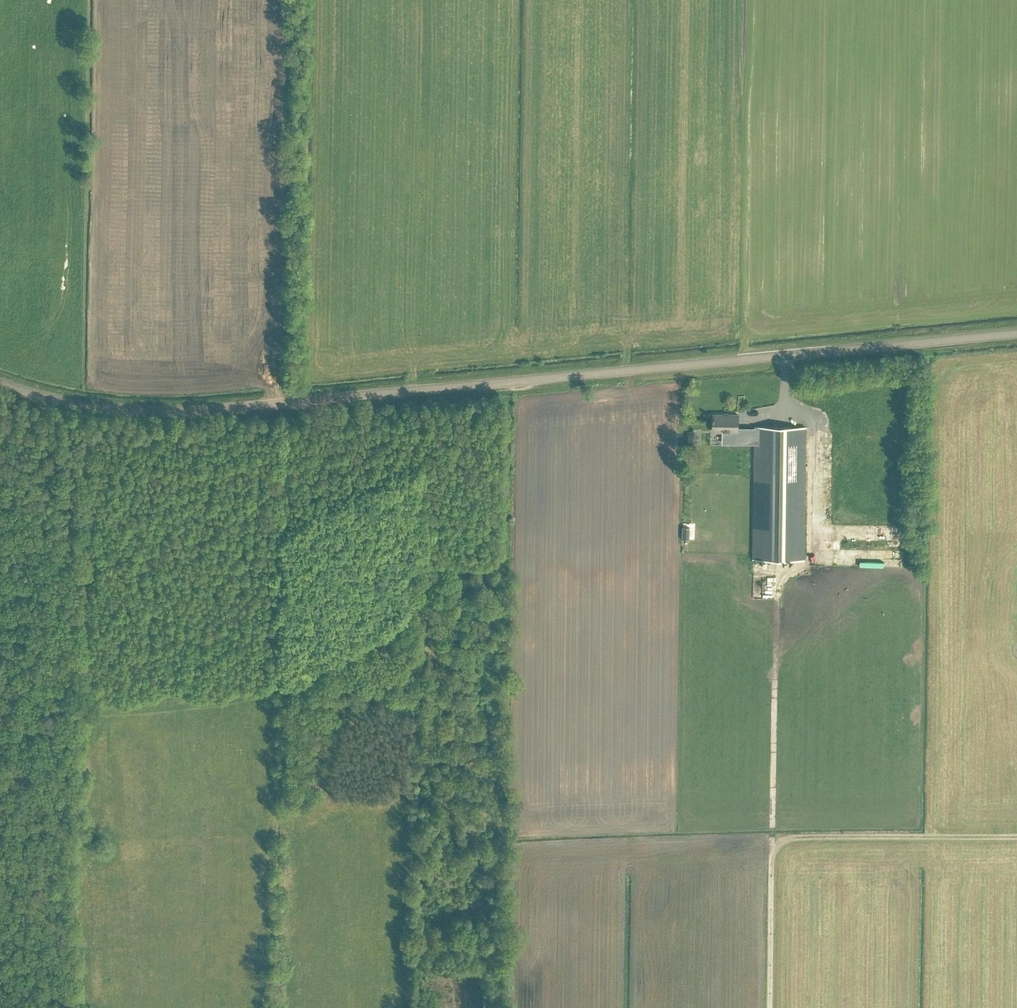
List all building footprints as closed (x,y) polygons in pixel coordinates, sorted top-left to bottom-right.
[(714,413),(713,431),(722,431),(726,431),(725,440),(738,440),(738,443),(755,443),(753,558),(804,559),(806,426),(755,426),(755,427),(738,427),(739,414),(714,413)] [(710,532),(707,531),(704,531),(703,533),(702,536),(703,538),(705,540),(707,541),(710,539),(712,537),(711,534),(710,532)]
